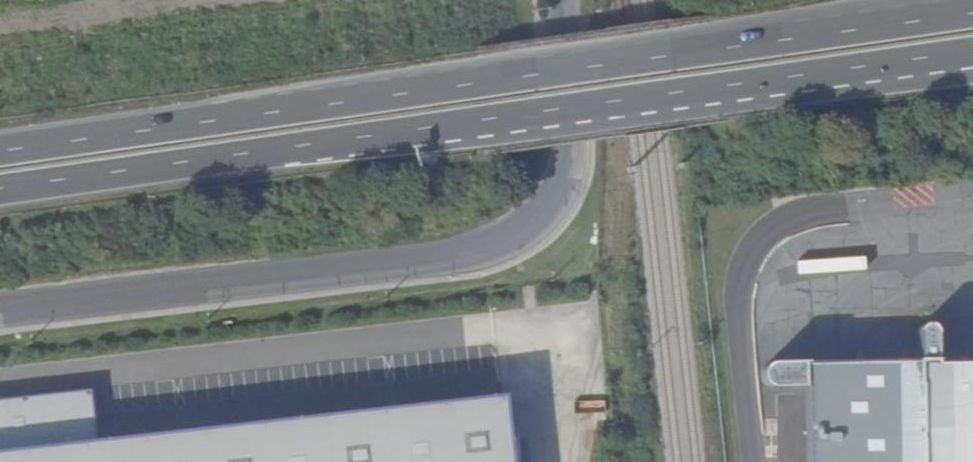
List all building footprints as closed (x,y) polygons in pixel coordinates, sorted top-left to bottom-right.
[(927,348),(927,387),(972,386),(972,347),(927,348)] [(927,387),(927,348),(794,350),(796,461),(972,461),(972,386),(927,387)] [(506,397),(97,442),(92,391),(0,402),(0,461),(513,461),(506,397)]
